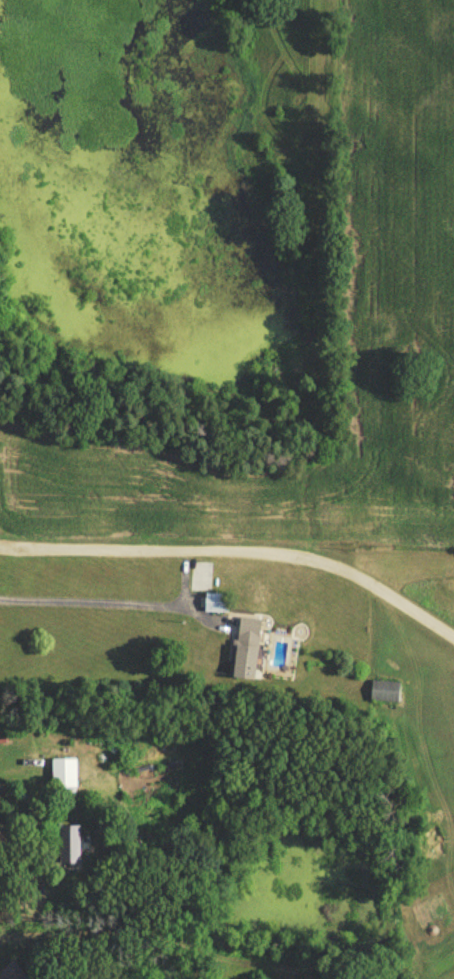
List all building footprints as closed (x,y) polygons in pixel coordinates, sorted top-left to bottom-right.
[(231,596),(208,596),(208,616),(231,616),(231,596)] [(264,622),(241,621),(238,682),(261,682),(264,622)] [(373,705),(402,705),(402,684),(373,684),(373,705)] [(55,763),(55,793),(81,793),(81,763),(55,763)] [(62,830),(62,869),(83,869),(83,830),(62,830)]
